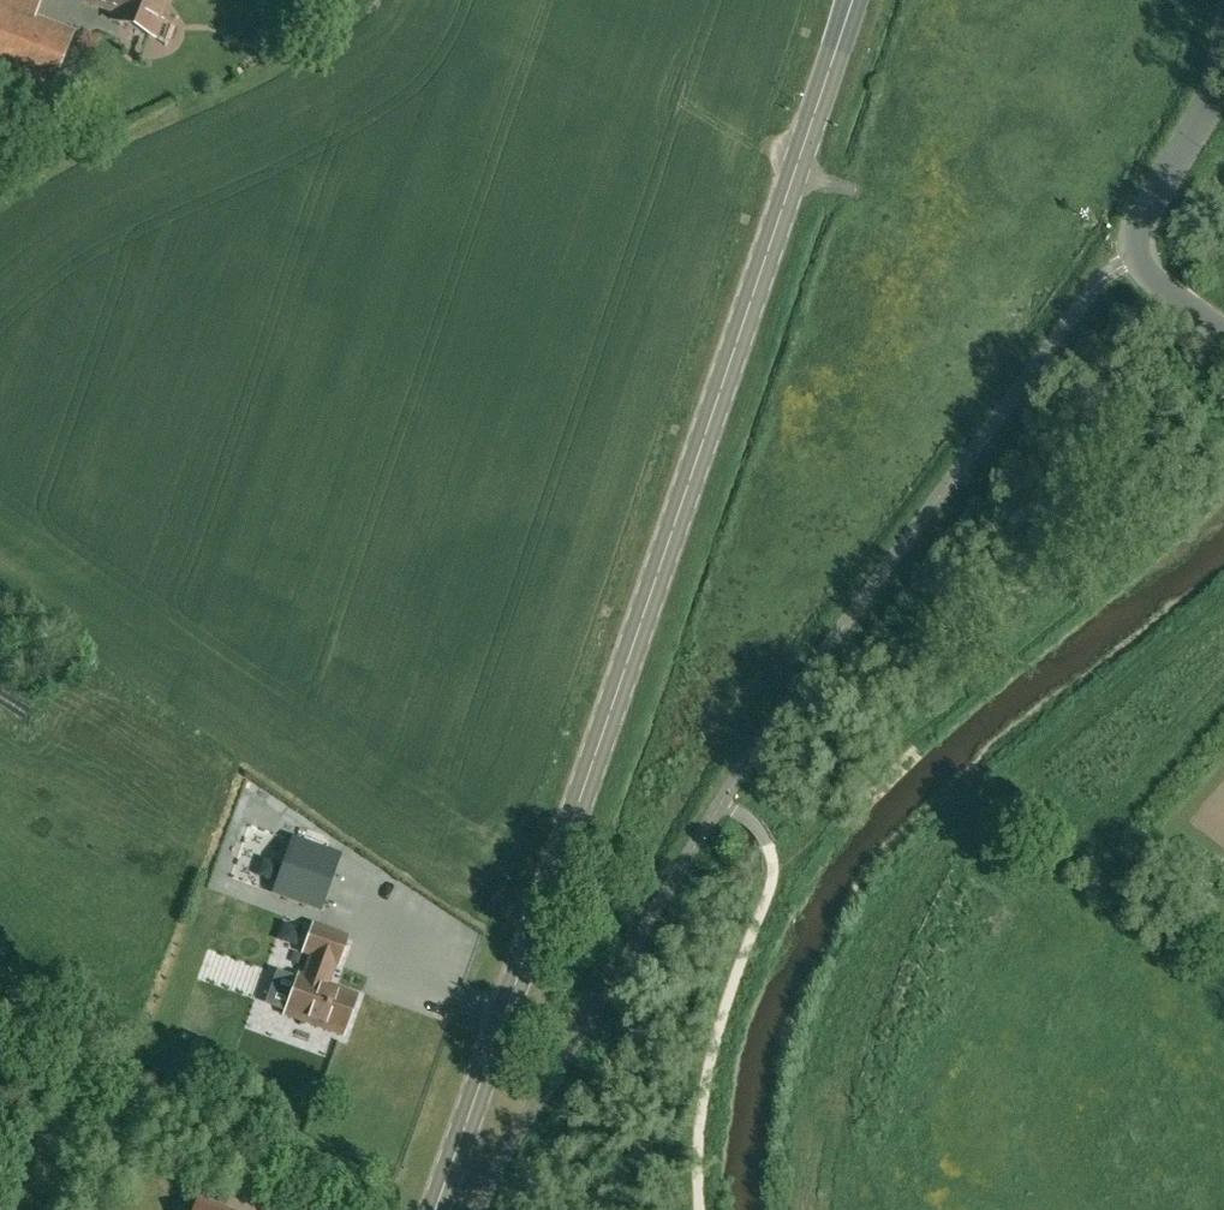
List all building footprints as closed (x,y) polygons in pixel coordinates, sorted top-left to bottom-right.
[(49,99),(74,32),(35,17),(41,0),(0,0),(0,81),(49,99)] [(83,0),(116,13),(113,21),(150,35),(157,19),(158,19),(166,0),(84,0),(83,0)] [(297,840),(276,896),(320,912),(341,856),(297,840)] [(349,936),(312,923),(300,955),(308,957),(302,974),(297,973),(282,1016),(343,1038),(359,995),(330,984),(336,967),(337,968),(349,936)] [(198,1202),(195,1209),(221,1209),(198,1202)]
